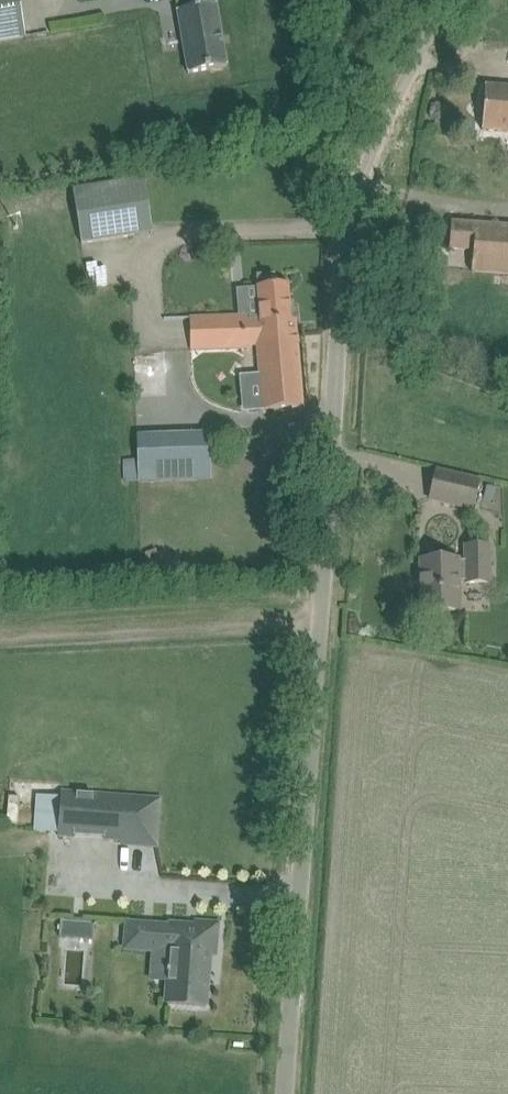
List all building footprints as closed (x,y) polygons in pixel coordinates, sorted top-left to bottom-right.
[(26,37),(19,0),(0,0),(0,41),(26,37)] [(178,11),(189,73),(228,66),(217,4),(178,11)] [(467,27),(465,37),(482,40),(484,30),(467,27)] [(507,131),(507,87),(486,86),(483,130),(507,131)] [(131,208),(148,205),(144,178),(72,189),(81,245),(135,237),(131,208)] [(507,274),(507,226),(453,222),(451,246),(474,248),(472,272),(507,274)] [(245,345),(259,345),(260,345),(260,337),(299,335),(297,320),(292,320),(289,284),(259,287),(261,314),(191,317),(192,350),(246,348),(245,345)] [(260,345),(259,345),(264,411),(305,407),(299,335),(260,337),(260,345)] [(138,436),(139,460),(122,460),(123,481),(212,479),(211,434),(138,436)] [(438,471),(431,500),(474,510),(480,481),(438,471)] [(423,612),(460,611),(460,581),(464,581),(464,585),(491,586),(491,569),(491,547),(466,547),(466,562),(460,561),(460,560),(422,561),(423,612)] [(40,797),(38,832),(60,833),(60,835),(123,840),(122,843),(156,846),(160,800),(63,793),(63,798),(40,797)] [(60,921),(59,938),(93,940),(95,923),(60,921)] [(169,975),(167,1004),(207,1007),(211,955),(215,956),(218,925),(196,923),(196,927),(173,925),(173,927),(128,924),(127,949),(171,952),(170,969),(168,969),(167,975),(169,975)]
